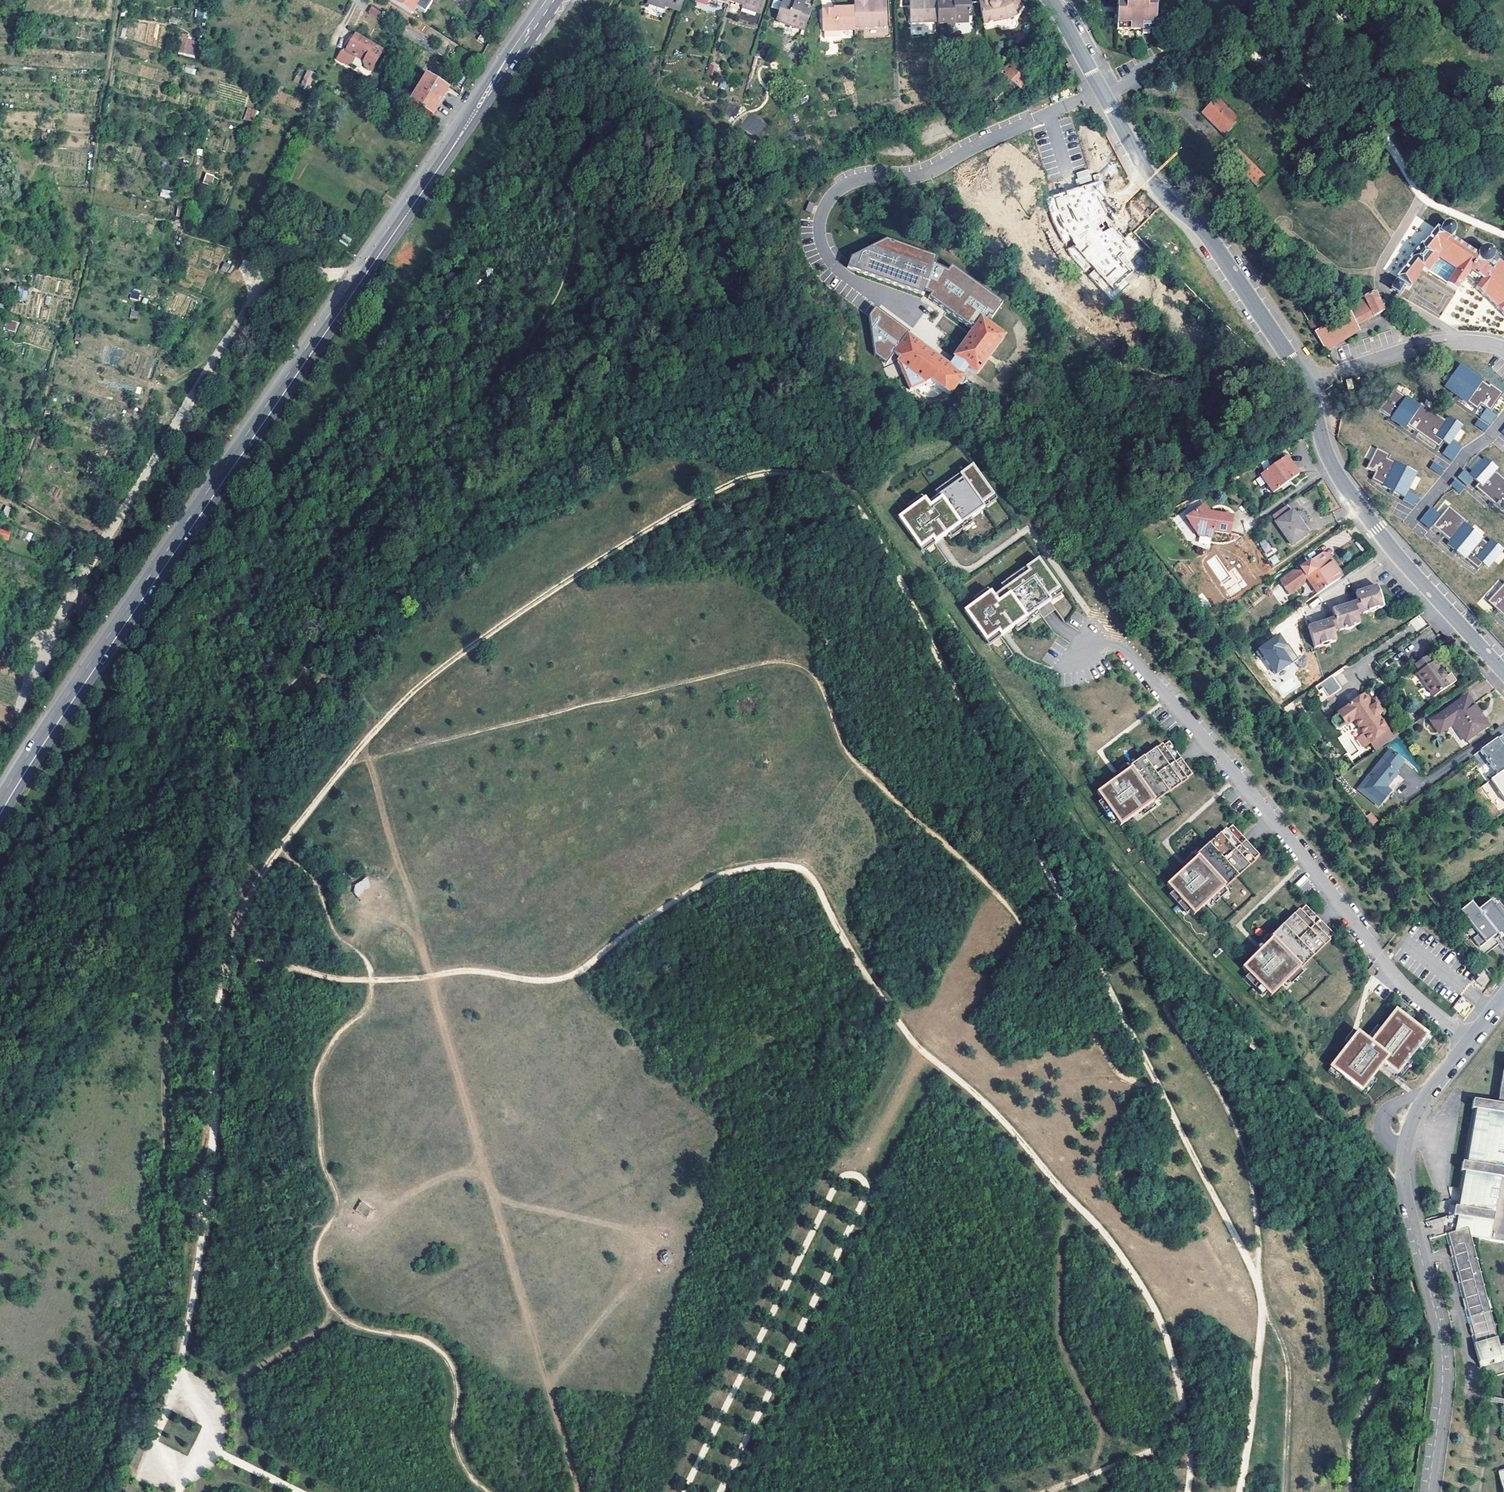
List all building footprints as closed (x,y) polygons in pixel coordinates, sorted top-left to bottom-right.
[(406,12),(410,5),(419,11),(427,0),(388,0),(406,12)] [(686,0),(650,0),(649,4),(667,9),(668,6),(683,11),(686,0)] [(745,4),(759,9),(763,0),(737,0),(746,3),(745,4)] [(783,0),(780,10),(786,13),(783,20),(806,28),(814,2),(807,0),(805,5),(797,2),(796,5),(783,0)] [(938,0),(923,0),(923,1),(910,1),(910,21),(938,21),(938,0)] [(938,23),(948,22),(955,27),(957,26),(956,24),(969,23),(969,20),(972,20),(971,0),(963,1),(963,0),(938,0),(938,21),(938,23)] [(985,24),(1007,20),(1020,16),(1023,9),(1020,0),(980,0),(985,24)] [(1162,0),(1089,0),(1118,1),(1118,8),(1117,18),(1117,28),(1117,31),(1142,32),(1150,32),(1155,32),(1156,15),(1162,15),(1162,0)] [(880,1),(856,1),(856,6),(856,25),(887,25),(887,3),(880,3),(880,1)] [(757,17),(759,9),(745,4),(743,11),(757,17)] [(472,9),(467,5),(458,17),(464,21),(472,9)] [(826,28),(856,28),(856,25),(856,6),(835,6),(834,10),(826,10),(826,28)] [(372,10),(369,15),(380,22),(384,16),(372,10)] [(786,13),(780,10),(777,18),(783,20),(786,13)] [(181,35),(177,54),(195,57),(199,39),(181,35)] [(356,58),(365,63),(364,64),(365,68),(371,72),(384,51),(377,47),(374,48),(356,37),(355,39),(347,52),(344,50),(338,60),(347,66),(352,65),(356,58)] [(988,76),(1010,100),(1030,82),(1010,59),(998,69),(997,68),(988,76)] [(715,75),(716,65),(708,64),(707,74),(715,75)] [(316,73),(307,69),(300,85),(309,89),(316,73)] [(1075,77),(1071,69),(1067,71),(1071,79),(1075,77)] [(426,76),(418,90),(439,104),(448,90),(426,76)] [(439,104),(418,90),(409,105),(431,118),(439,104)] [(1242,120),(1219,96),(1203,112),(1226,135),(1242,120)] [(253,122),(257,110),(247,107),(243,119),(253,122)] [(757,137),(766,123),(750,113),(741,127),(757,137)] [(1234,144),(1225,153),(1258,188),(1268,179),(1234,144)] [(1088,169),(1074,172),(1077,184),(1091,181),(1088,169)] [(212,185),(214,175),(205,173),(203,183),(212,185)] [(1103,180),(1046,198),(1052,223),(1065,244),(1071,240),(1074,245),(1067,250),(1086,272),(1092,267),(1094,269),(1088,275),(1112,301),(1129,284),(1126,279),(1146,260),(1139,253),(1143,248),(1128,235),(1125,238),(1111,220),(1106,214),(1109,212),(1107,210),(1101,200),(1108,198),(1103,180)] [(1439,231),(1435,228),(1433,231),(1422,245),(1420,244),(1409,259),(1411,260),(1397,278),(1398,279),(1396,282),(1390,291),(1398,296),(1404,286),(1406,287),(1407,288),(1408,289),(1410,286),(1422,267),(1422,266),(1431,271),(1447,281),(1458,288),(1460,290),(1469,276),(1472,271),(1485,278),(1476,288),(1503,315),(1503,268),(1498,263),(1495,266),(1491,263),(1492,261),(1493,260),(1493,259),(1494,258),(1494,256),(1493,254),(1493,253),(1492,252),(1491,251),(1490,250),(1489,249),(1487,249),(1486,248),(1484,248),(1483,248),(1481,249),(1480,250),(1479,251),(1478,252),(1477,253),(1477,255),(1466,249),(1451,239),(1453,237),(1454,236),(1455,234),(1455,233),(1455,232),(1455,230),(1454,228),(1454,227),(1453,226),(1451,225),(1450,224),(1449,224),(1447,224),(1445,224),(1444,224),(1443,225),(1442,226),(1440,227),(1440,229),(1439,230),(1439,231)] [(982,316),(985,317),(988,313),(992,315),(1003,300),(953,265),(949,270),(934,262),(936,255),(887,237),(852,255),(847,267),(923,294),(925,288),(933,292),(929,297),(973,328),(982,316)] [(1349,314),(1357,326),(1372,319),(1380,315),(1384,313),(1384,311),(1386,310),(1387,307),(1385,304),(1382,303),(1380,304),(1374,293),(1362,299),(1363,302),(1347,311),(1349,314)] [(893,353),(907,333),(910,331),(877,306),(870,314),(875,353),(887,361),(893,353)] [(1326,351),(1360,332),(1357,326),(1349,314),(1325,327),(1314,333),(1326,351)] [(957,357),(968,365),(977,372),(1006,333),(985,317),(982,316),(973,328),(954,354),(957,357)] [(1314,333),(1325,327),(1321,320),(1316,319),(1309,324),(1314,333)] [(9,320),(6,328),(15,331),(18,323),(9,320)] [(949,393),(958,384),(968,391),(970,392),(972,393),(975,393),(976,392),(978,389),(979,386),(977,384),(962,373),(951,365),(907,333),(893,353),(900,359),(898,362),(882,366),(886,378),(901,375),(907,394),(928,387),(949,393)] [(968,365),(957,357),(951,365),(962,373),(968,365)] [(1487,408),(1491,410),(1502,393),(1490,384),(1489,386),(1460,366),(1445,386),(1476,408),(1481,402),(1487,408)] [(1346,380),(1349,391),(1354,389),(1352,379),(1346,380)] [(769,386),(757,384),(756,392),(767,394),(769,386)] [(1383,403),(1378,411),(1404,428),(1406,425),(1436,446),(1440,439),(1448,445),(1453,439),(1461,427),(1448,418),(1446,422),(1420,404),(1418,407),(1393,390),(1384,404),(1383,403)] [(1485,432),(1498,416),(1491,410),(1487,408),(1475,423),(1485,432)] [(1448,445),(1442,454),(1452,461),(1463,446),(1453,439),(1448,445)] [(1372,480),(1404,497),(1407,491),(1416,474),(1388,460),(1390,456),(1377,449),(1367,468),(1375,473),(1372,480)] [(1262,477),(1275,495),(1289,484),(1300,475),(1287,458),(1278,465),(1262,477)] [(1484,459),(1470,475),(1474,478),(1482,485),(1478,490),(1502,511),(1503,509),(1503,479),(1495,471),(1497,469),(1484,459)] [(1445,468),(1433,461),(1429,468),(1441,475),(1445,468)] [(909,508),(896,518),(920,550),(937,538),(942,534),(944,537),(961,525),(985,508),(982,504),(993,496),(972,467),(961,474),(964,478),(929,504),(924,497),(909,508)] [(1464,470),(1458,477),(1468,485),(1474,478),(1470,475),(1464,470)] [(1455,479),(1449,485),(1459,494),(1465,487),(1455,479)] [(1404,497),(1402,499),(1414,506),(1419,498),(1407,491),(1404,497)] [(1272,515),(1277,521),(1295,509),(1291,503),(1272,515)] [(1431,506),(1419,520),(1429,528),(1432,526),(1442,515),(1431,506)] [(1467,521),(1449,506),(1442,515),(1432,526),(1450,541),(1447,544),(1475,567),(1480,561),(1488,567),(1502,550),(1490,541),(1487,544),(1464,524),(1467,521)] [(1295,509),(1277,521),(1293,543),(1310,531),(1295,509)] [(1214,535),(1230,538),(1233,521),(1210,518),(1205,510),(1188,521),(1200,540),(1213,542),(1214,535)] [(6,541),(9,534),(0,531),(0,539),(6,541)] [(1271,542),(1278,552),(1284,548),(1277,537),(1271,542)] [(1271,542),(1264,547),(1271,557),(1278,552),(1271,542)] [(1303,584),(1304,579),(1304,577),(1307,574),(1308,576),(1319,591),(1345,574),(1333,556),(1329,559),(1326,556),(1323,558),(1320,554),(1303,567),(1304,569),(1300,571),(1295,568),(1282,577),(1291,592),(1299,587),(1303,584)] [(1236,567),(1225,573),(1216,556),(1208,560),(1228,596),(1246,587),(1236,567)] [(990,594),(965,612),(986,642),(1002,631),(1008,627),(1010,630),(1027,618),(1045,605),(1050,601),(1048,598),(1059,589),(1038,559),(1025,569),(1028,573),(992,598),(990,594)] [(1319,591),(1308,576),(1304,579),(1303,584),(1299,587),(1307,599),(1319,591)] [(1487,602),(1503,617),(1503,583),(1487,602)] [(1382,608),(1376,588),(1356,594),(1359,603),(1362,614),(1382,608)] [(1199,594),(1194,598),(1200,606),(1205,601),(1199,594)] [(1353,605),(1356,616),(1362,614),(1359,603),(1353,605)] [(1356,616),(1353,605),(1333,610),(1336,619),(1340,632),(1359,627),(1356,616)] [(1068,623),(1079,628),(1085,616),(1074,611),(1068,623)] [(1330,621),(1334,634),(1340,632),(1336,619),(1330,621)] [(1334,634),(1330,621),(1310,627),(1315,648),(1336,642),(1334,634)] [(1280,632),(1257,647),(1276,674),(1298,658),(1280,632)] [(1437,659),(1431,653),(1418,662),(1423,669),(1420,671),(1436,695),(1451,685),(1446,678),(1449,675),(1443,665),(1446,663),(1441,657),(1437,659)] [(1342,684),(1333,671),(1320,680),(1329,693),(1342,684)] [(1450,676),(1449,675),(1446,678),(1451,685),(1458,681),(1454,673),(1450,676)] [(1364,692),(1331,716),(1339,728),(1355,718),(1365,732),(1370,740),(1376,748),(1401,731),(1395,723),(1388,728),(1387,726),(1387,722),(1384,718),(1381,718),(1379,714),(1381,712),(1377,706),(1382,703),(1377,696),(1370,700),(1370,697),(1368,694),(1365,694),(1364,692)] [(1488,726),(1469,697),(1448,711),(1467,740),(1488,726)] [(960,731),(951,736),(958,746),(967,741),(960,731)] [(1363,745),(1370,740),(1365,732),(1358,737),(1363,745)] [(1473,755),(1482,767),(1488,763),(1497,775),(1503,770),(1503,737),(1503,735),(1473,755)] [(1117,776),(1098,790),(1122,824),(1156,799),(1169,790),(1182,782),(1188,778),(1194,774),(1182,757),(1170,740),(1164,744),(1158,748),(1146,756),(1133,765),(1117,776)] [(1385,785),(1395,772),(1394,771),(1402,761),(1388,750),(1358,788),(1378,804),(1390,789),(1385,785)] [(1488,763),(1482,767),(1477,770),(1485,783),(1490,780),(1492,778),(1497,775),(1488,763)] [(1492,778),(1500,790),(1498,791),(1503,800),(1503,770),(1497,775),(1492,778)] [(1500,790),(1492,778),(1490,780),(1498,791),(1500,790)] [(1371,812),(1366,816),(1372,824),(1378,820),(1371,812)] [(1185,867),(1168,882),(1196,913),(1228,884),(1239,874),(1250,864),(1256,859),(1260,855),(1247,840),(1233,824),(1228,829),(1222,834),(1212,843),(1201,853),(1185,867)] [(1389,824),(1381,830),(1388,840),(1396,834),(1389,824)] [(1305,876),(1295,882),(1303,893),(1312,887),(1305,876)] [(366,877),(351,886),(357,895),(372,886),(366,877)] [(1477,911),(1496,936),(1499,939),(1503,935),(1503,908),(1501,911),(1497,905),(1494,907),(1489,902),(1477,911)] [(1471,903),(1459,912),(1477,936),(1471,940),(1479,949),(1484,955),(1498,944),(1496,941),(1498,940),(1499,939),(1496,936),(1477,911),(1471,903)] [(1242,965),(1270,994),(1302,964),(1314,953),(1325,943),(1330,938),(1334,933),(1322,921),(1305,904),(1301,908),(1296,913),(1285,924),(1274,934),(1259,948),(1242,965)] [(1486,984),(1479,977),(1474,982),(1481,989),(1486,984)] [(1452,1006),(1459,1013),(1468,1004),(1461,998),(1452,1006)] [(1430,1033),(1397,1007),(1393,1013),(1372,1039),(1358,1028),(1356,1031),(1347,1043),(1329,1066),(1361,1091),(1378,1070),(1383,1063),(1397,1074),(1430,1033)] [(1503,1058),(1495,1103),(1471,1099),(1470,1108),(1472,1108),(1463,1162),(1460,1161),(1458,1170),(1463,1171),(1460,1189),(1455,1215),(1453,1232),(1444,1234),(1448,1251),(1449,1256),(1455,1276),(1456,1281),(1462,1302),(1463,1307),(1469,1329),(1470,1334),(1472,1344),(1477,1362),(1503,1355),(1503,1345),(1502,1345),(1498,1346),(1495,1338),(1469,1237),(1503,1242),(1503,1058)] [(365,1218),(373,1209),(362,1200),(355,1209),(365,1218)]
